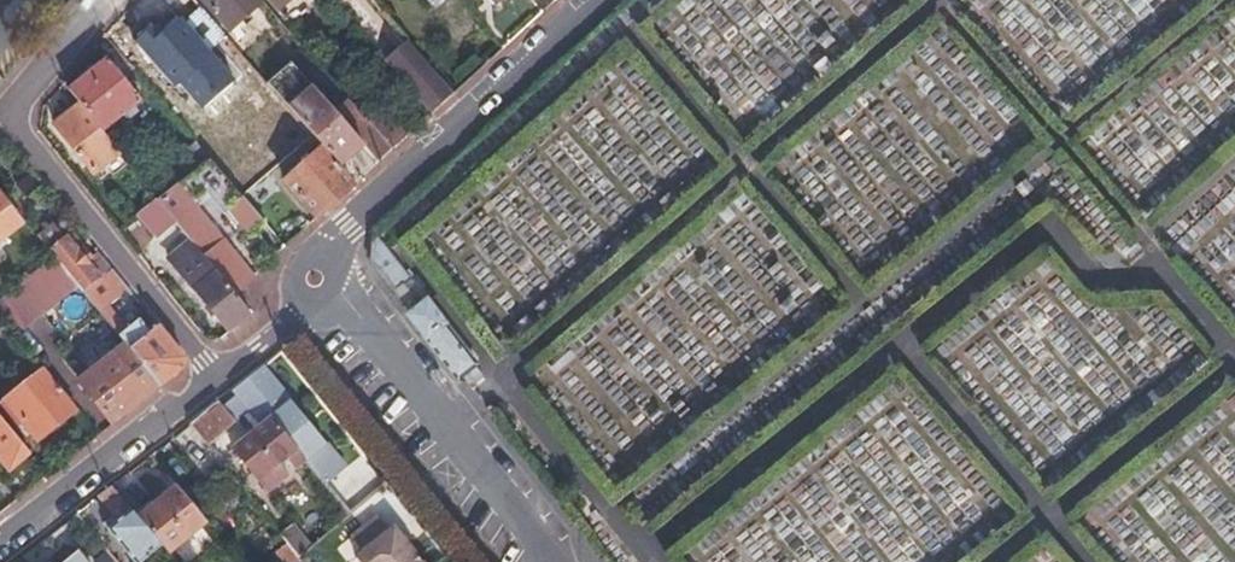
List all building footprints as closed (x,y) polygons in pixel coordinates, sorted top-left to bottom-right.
[(261,0),(206,0),(229,27),(261,0)] [(276,8),(288,24),(312,6),(308,0),(287,0),(276,8)] [(180,5),(165,18),(243,109),(257,95),(180,5)] [(159,24),(135,46),(214,134),(238,113),(159,24)] [(433,109),(455,90),(439,72),(408,36),(386,56),(417,92),(433,109)] [(108,56),(68,87),(80,103),(102,128),(140,97),(108,56)] [(338,163),(363,141),(325,99),(289,59),(266,81),(322,145),(338,163)] [(378,159),(393,146),(340,85),(325,99),(363,141),(378,159)] [(102,128),(80,103),(56,123),(93,170),(95,168),(102,175),(111,168),(114,172),(128,161),(102,128)] [(210,154),(197,139),(186,148),(198,163),(210,154)] [(317,215),(353,181),(338,163),(322,145),(310,155),(307,150),(300,156),(304,160),(284,178),(317,215)] [(261,217),(210,154),(198,163),(190,170),(243,232),(261,217)] [(0,186),(0,238),(25,218),(0,186)] [(157,196),(137,212),(157,236),(176,221),(157,196)] [(233,291),(253,274),(209,221),(190,237),(233,291)] [(54,254),(77,282),(83,289),(111,266),(98,250),(92,256),(72,232),(65,238),(52,224),(39,235),(54,254)] [(249,310),(233,291),(190,237),(169,254),(229,328),(233,325),(249,310)] [(398,269),(372,241),(372,262),(387,281),(398,269)] [(17,331),(77,282),(54,254),(0,298),(0,311),(17,331)] [(109,304),(128,287),(111,266),(83,289),(100,310),(109,304)] [(458,379),(463,376),(477,364),(443,323),(441,324),(424,303),(419,307),(402,285),(395,291),(412,312),(409,314),(425,334),(423,336),(458,379)] [(100,310),(119,334),(128,326),(109,304),(100,310)] [(126,342),(160,383),(171,374),(183,365),(183,356),(158,324),(148,332),(137,319),(128,326),(119,334),(126,342)] [(79,380),(112,421),(123,412),(160,383),(126,342),(79,380)] [(190,420),(208,442),(251,407),(262,421),(270,414),(276,420),(291,437),(289,438),(305,455),(306,457),(326,481),(345,465),(262,363),(248,374),(232,387),(220,398),(190,420)] [(38,439),(77,406),(45,366),(1,402),(18,423),(22,420),(38,439)] [(291,437),(276,420),(270,414),(262,421),(259,423),(246,432),(233,442),(271,489),(289,473),(279,461),(286,455),(296,466),(306,457),(305,455),(289,438),(291,437)] [(30,453),(0,417),(0,459),(9,471),(30,453)] [(333,512),(344,503),(331,487),(326,481),(306,457),(296,466),(333,512)] [(99,492),(119,517),(108,526),(137,561),(151,551),(160,561),(178,561),(166,549),(138,515),(111,483),(99,492)] [(175,484),(138,515),(166,549),(203,518),(175,484)] [(327,530),(350,511),(344,503),(333,512),(320,522),(327,530)] [(409,543),(403,547),(390,530),(377,515),(349,539),(361,554),(355,560),(357,561),(423,561),(409,543)] [(301,551),(309,537),(288,524),(279,538),(301,551)] [(403,547),(409,543),(395,525),(390,530),(403,547)] [(298,553),(288,561),(305,561),(298,553)]
